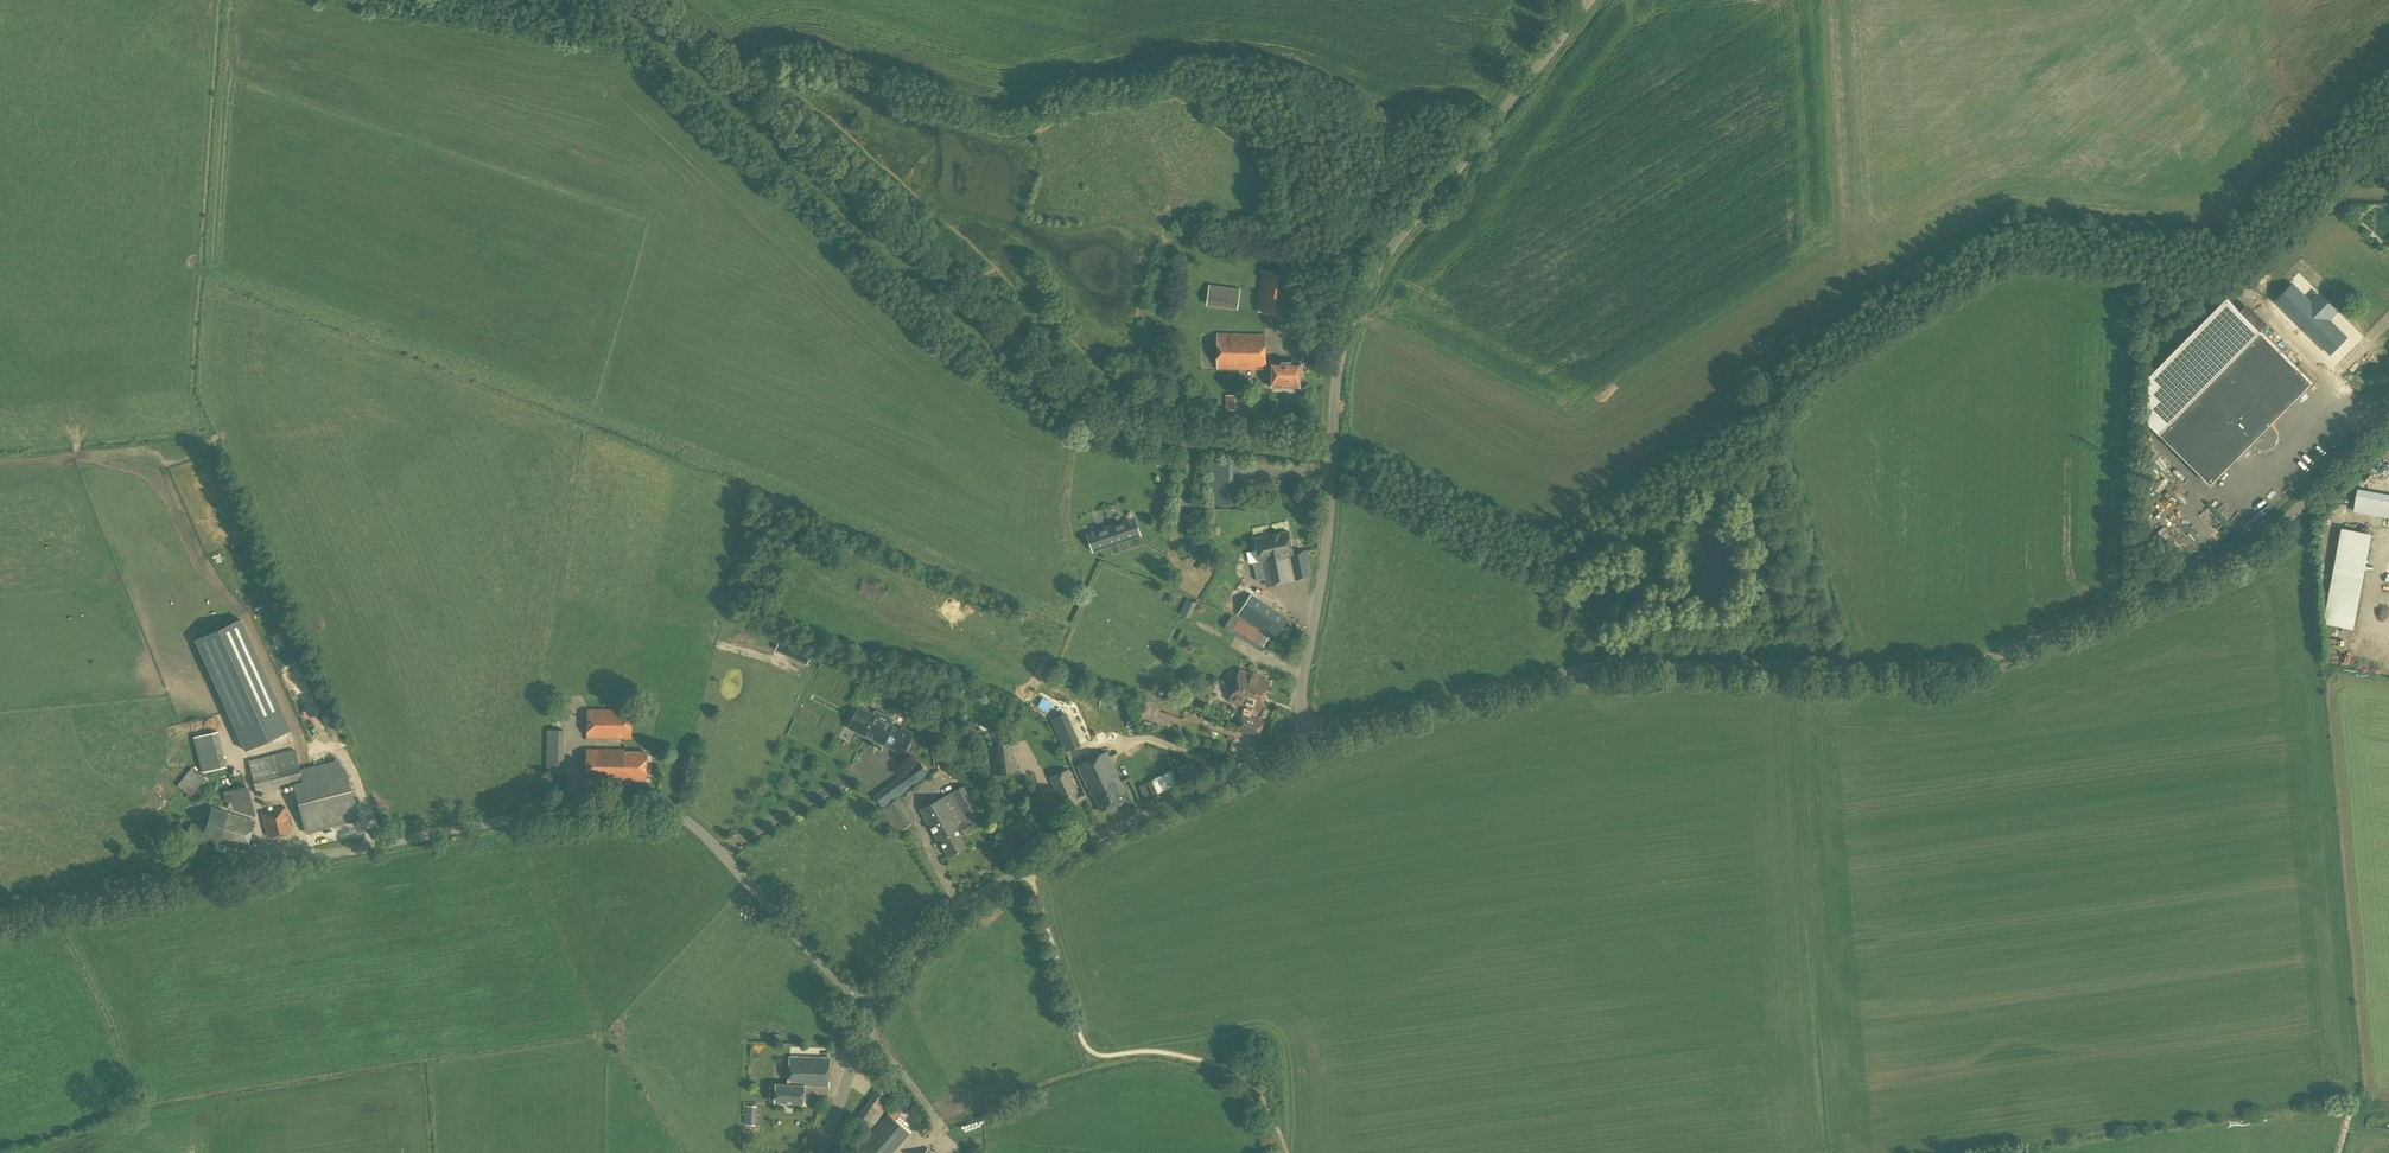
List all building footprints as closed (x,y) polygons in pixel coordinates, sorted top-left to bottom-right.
[(1290,316),(1295,275),(1262,271),(1256,311),(1290,316)] [(2253,289),(2262,280),(2254,272),(2245,280),(2253,289)] [(1238,309),(1240,288),(1209,284),(1206,305),(1238,309)] [(2228,299),(2150,378),(2149,423),(2160,434),(2211,485),(2312,383),(2261,332),(2228,299)] [(2305,323),(2322,339),(2339,322),(2323,306),(2305,323)] [(1217,368),(1266,368),(1266,361),(1266,334),(1217,333),(1217,368)] [(1272,369),(1272,378),(1272,384),(1299,384),(1299,372),(1302,370),(1302,365),(1300,363),(1300,362),(1291,362),(1281,362),(1272,361),(1266,361),(1266,368),(1266,369),(1272,369)] [(1226,410),(1235,410),(1235,395),(1225,395),(1226,410)] [(1233,505),(1233,462),(1211,461),(1210,478),(1205,478),(1205,487),(1211,487),(1210,505),(1233,505)] [(2360,488),(2356,511),(2388,517),(2388,493),(2360,488)] [(1129,519),(1110,525),(1117,544),(1141,536),(1136,523),(1131,525),(1129,519)] [(1094,537),(1088,538),(1093,552),(1117,544),(1110,525),(1092,531),(1094,537)] [(2349,626),(2367,532),(2343,527),(2325,621),(2349,626)] [(1290,558),(1295,579),(1311,575),(1306,551),(1293,554),(1288,531),(1269,535),(1273,551),(1274,551),(1275,557),(1284,555),(1285,559),(1290,558)] [(1267,585),(1295,579),(1290,558),(1285,559),(1284,555),(1275,557),(1274,551),(1273,551),(1269,535),(1255,538),(1260,561),(1253,562),(1257,580),(1265,579),(1267,585)] [(1250,596),(1238,615),(1274,638),(1287,620),(1250,596)] [(1190,618),(1196,604),(1186,599),(1179,613),(1190,618)] [(193,640),(226,712),(229,717),(244,751),(291,729),(241,618),(193,640)] [(1235,685),(1265,696),(1270,682),(1261,679),(1261,677),(1240,670),(1235,685)] [(1261,709),(1265,696),(1235,685),(1230,700),(1247,706),(1247,705),(1261,709)] [(859,706),(848,728),(884,746),(885,743),(892,746),(891,748),(903,755),(914,733),(901,726),(900,728),(894,725),(896,723),(893,722),(894,719),(876,709),(874,713),(859,706)] [(630,738),(631,710),(587,710),(587,738),(630,738)] [(1079,745),(1078,743),(1065,714),(1052,720),(1065,751),(1067,750),(1079,745)] [(1258,736),(1263,722),(1243,715),(1238,730),(1258,736)] [(565,772),(566,729),(548,729),(547,771),(565,772)] [(220,731),(195,735),(201,771),(226,767),(220,731)] [(993,775),(1018,772),(1014,742),(989,745),(993,775)] [(936,761),(952,758),(949,743),(933,746),(936,761)] [(646,778),(647,752),(625,751),(625,749),(588,748),(587,779),(624,780),(624,778),(646,778)] [(299,770),(296,762),(293,750),(266,757),(248,761),(256,793),(292,784),(305,833),(358,820),(350,789),(342,766),(337,760),(299,770)] [(1083,789),(1086,798),(1092,795),(1092,796),(1094,795),(1101,811),(1126,800),(1122,792),(1124,791),(1107,752),(1077,765),(1087,787),(1083,789)] [(200,795),(210,782),(192,767),(177,786),(192,798),(197,793),(200,795)] [(1086,798),(1083,789),(1077,792),(1068,770),(1051,777),(1064,807),(1086,798)] [(1143,796),(1178,787),(1175,773),(1139,782),(1143,796)] [(906,790),(899,780),(876,797),(883,806),(906,790)] [(253,816),(255,815),(248,786),(223,791),(226,807),(253,816)] [(943,797),(961,832),(972,826),(972,827),(984,820),(965,786),(943,797)] [(959,833),(961,832),(943,797),(921,809),(938,841),(940,840),(949,857),(967,847),(959,833)] [(913,821),(900,798),(884,809),(884,808),(882,810),(896,833),(913,821)] [(285,806),(261,811),(267,836),(270,835),(271,839),(289,835),(288,831),(291,830),(285,806)] [(223,844),(233,815),(212,808),(205,828),(190,824),(185,841),(203,847),(206,838),(223,844)] [(233,815),(223,844),(244,850),(254,822),(233,815)] [(142,846),(132,848),(134,857),(144,856),(142,846)] [(828,1087),(829,1059),(790,1057),(789,1085),(776,1084),(776,1102),(804,1103),(804,1086),(828,1087)] [(871,1130),(893,1099),(878,1089),(856,1119),(871,1130)] [(758,1105),(745,1104),(745,1124),(758,1124),(758,1105)] [(901,1143),(910,1134),(887,1113),(879,1122),(901,1143)] [(860,1145),(852,1152),(869,1152),(860,1145)]
